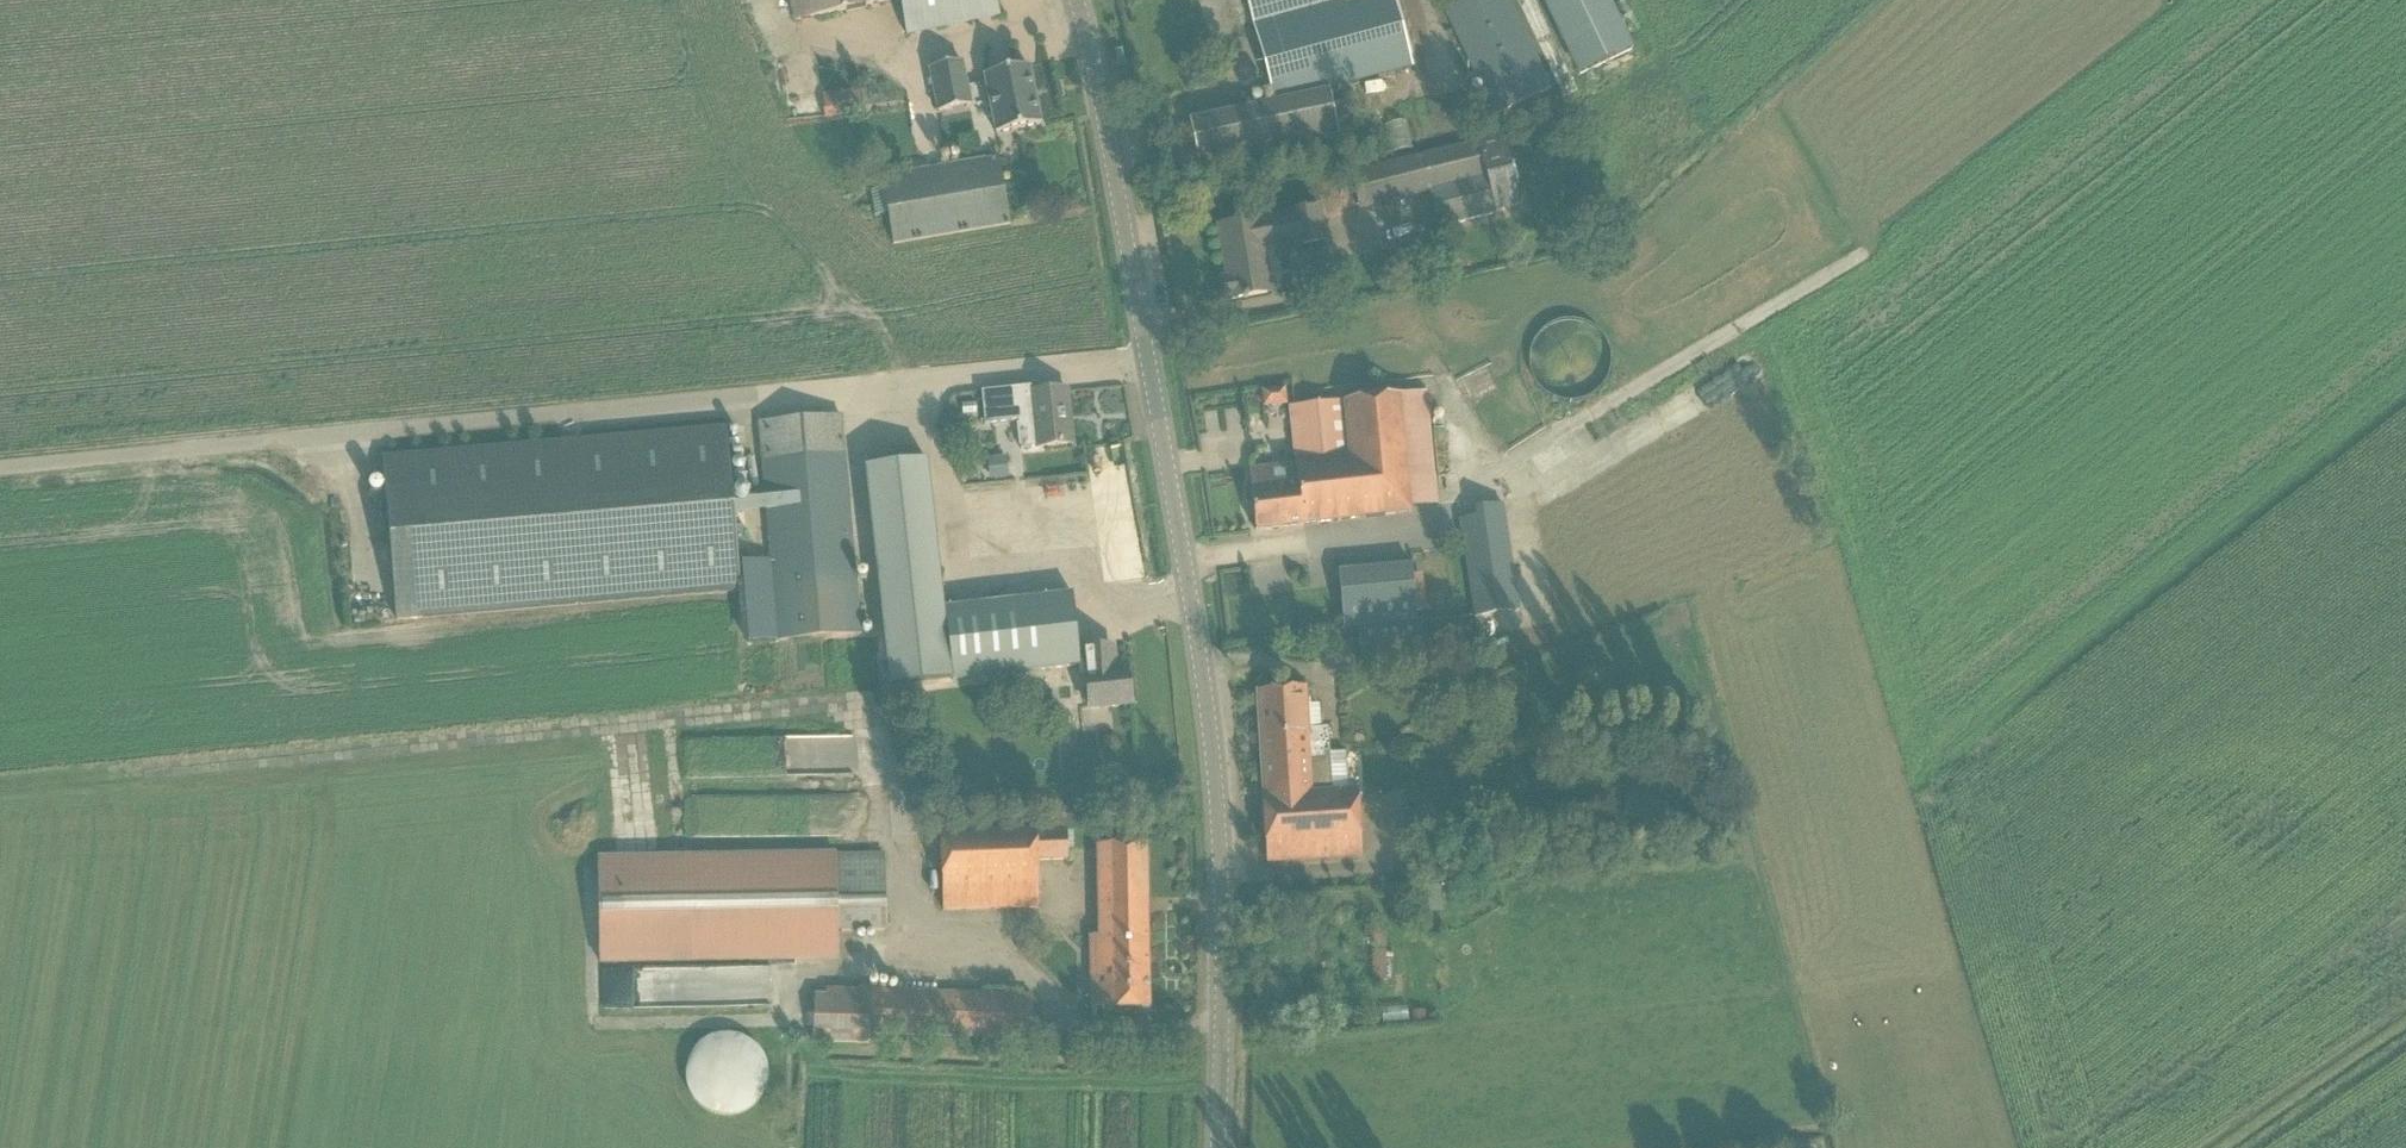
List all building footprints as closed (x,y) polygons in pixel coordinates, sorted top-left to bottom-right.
[(867,7),(891,1),(890,0),(792,0),(796,22),(867,7)] [(999,16),(995,0),(898,0),(906,36),(999,16)] [(1251,24),(1273,102),(1188,120),(1201,178),(1341,148),(1342,146),(1359,142),(1353,115),(1335,119),(1328,91),(1413,68),(1394,0),(1245,0),(1251,24)] [(1549,89),(1507,0),(1438,0),(1494,119),(1549,89)] [(1535,0),(1516,0),(1562,97),(1578,90),(1535,0)] [(1576,75),(1632,51),(1610,0),(1543,0),(1576,75)] [(1122,50),(1115,52),(1117,61),(1124,59),(1122,50)] [(928,70),(937,113),(970,107),(961,63),(928,70)] [(1027,67),(983,76),(996,135),(1040,125),(1027,67)] [(823,121),(825,121),(862,116),(858,88),(820,92),(823,121)] [(1520,206),(1518,198),(1500,133),(1475,140),(1474,137),(1349,174),(1359,208),(1428,188),(1440,226),(1520,206)] [(893,245),(1009,225),(997,158),(881,178),(883,188),(869,191),(874,216),(887,214),(893,245)] [(1222,280),(1226,301),(1266,294),(1260,263),(1265,262),(1262,247),(1293,242),(1294,247),(1323,241),(1317,209),(1218,228),(1228,279),(1222,280)] [(1064,424),(1061,391),(1031,394),(1030,387),(981,392),(984,425),(1017,422),(1020,450),(1071,445),(1069,423),(1064,424)] [(1261,406),(1287,405),(1287,387),(1260,388),(1261,406)] [(1255,531),(1279,529),(1410,513),(1410,506),(1438,503),(1424,392),(1287,408),(1294,465),(1248,470),(1255,531)] [(758,422),(762,463),(778,641),(860,634),(840,415),(758,422)] [(726,428),(382,458),(396,621),(740,591),(726,428)] [(1090,448),(1105,582),(1142,578),(1128,444),(1090,448)] [(1007,455),(987,457),(990,479),(1010,476),(1007,455)] [(1502,504),(1471,509),(1473,518),(1458,520),(1474,618),(1519,610),(1502,504)] [(937,557),(876,564),(885,647),(886,656),(889,683),(958,677),(951,607),(943,608),(937,557)] [(1343,630),(1357,629),(1416,622),(1411,565),(1336,573),(1343,630)] [(1087,710),(1089,709),(1129,706),(1126,674),(1115,675),(1112,649),(1083,652),(1083,653),(1077,653),(1071,595),(1044,598),(951,607),(958,677),(958,680),(1079,668),(1080,675),(1084,675),(1087,710)] [(1416,622),(1357,629),(1360,659),(1424,652),(1420,622),(1416,622)] [(1257,692),(1260,736),(1263,735),(1263,733),(1279,731),(1280,745),(1305,743),(1306,760),(1322,759),(1321,752),(1327,752),(1329,752),(1327,730),(1308,731),(1305,689),(1257,692)] [(1359,856),(1355,789),(1329,791),(1327,752),(1321,752),(1322,759),(1306,760),(1305,743),(1280,745),(1279,731),(1263,733),(1263,735),(1260,736),(1265,796),(1260,796),(1265,862),(1359,856)] [(1050,830),(1083,829),(1082,807),(1050,809),(1050,830)] [(1066,835),(1035,836),(1035,831),(941,833),(943,911),(1037,909),(1036,862),(1066,861),(1066,835)] [(1107,1011),(1124,1010),(1148,1010),(1144,845),(1120,846),(1096,846),(1098,935),(1089,935),(1090,1006),(1107,1005),(1107,1011)] [(836,957),(836,932),(886,931),(885,854),(603,857),(603,958),(836,957)] [(1386,953),(1373,954),(1374,982),(1387,981),(1386,953)] [(869,1044),(870,1033),(1028,1039),(1031,997),(825,990),(825,994),(813,994),(812,1043),(869,1044)] [(1412,1013),(1413,1022),(1424,1021),(1424,1012),(1412,1013)] [(764,1094),(765,1090),(766,1089),(767,1085),(768,1080),(768,1078),(768,1074),(768,1071),(767,1067),(766,1063),(765,1059),(763,1055),(761,1051),(759,1048),(756,1045),(753,1043),(751,1042),(748,1039),(746,1038),(743,1037),(740,1036),(735,1034),(731,1034),(727,1034),(723,1034),(718,1034),(715,1035),(711,1037),(707,1039),(704,1041),(699,1044),(696,1047),(694,1050),(691,1054),(689,1058),(688,1061),(687,1063),(686,1067),(686,1071),(686,1075),(686,1079),(687,1084),(688,1087),(689,1091),(691,1094),(693,1098),(694,1100),(697,1103),(698,1104),(701,1107),(705,1110),(708,1112),(710,1112),(715,1115),(717,1115),(721,1116),(727,1116),(733,1116),(735,1115),(739,1114),(743,1113),(747,1111),(749,1110),(752,1108),(756,1104),(758,1102),(761,1099),(762,1097),(764,1094)]
